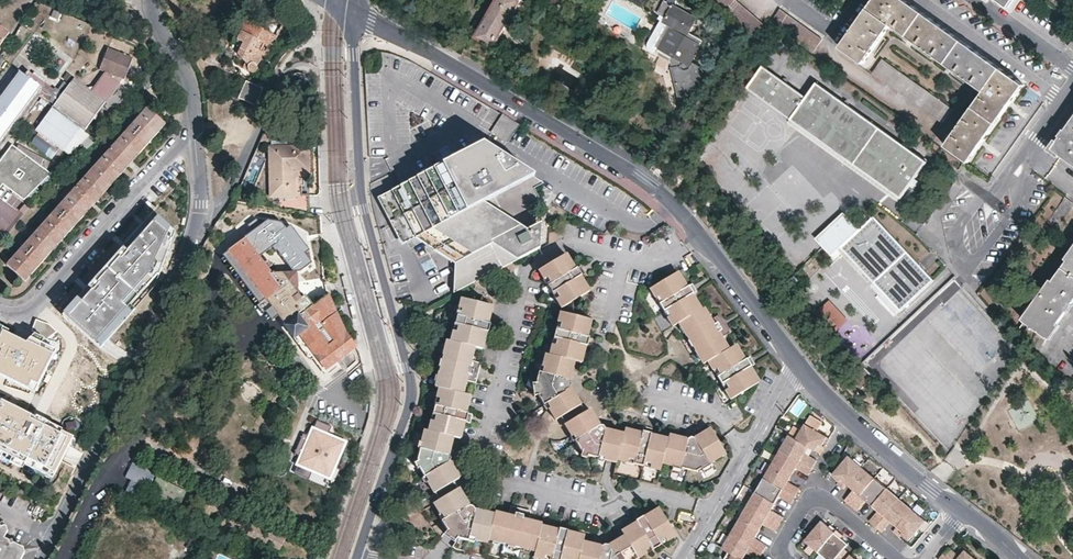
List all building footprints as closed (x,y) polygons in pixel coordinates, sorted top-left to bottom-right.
[(244,6),(250,10),(247,15),(250,17),(252,17),(257,13),(262,12),(265,13),(267,6),(267,1),(267,0),(248,0),(244,6)] [(482,29),(477,37),(495,48),(522,1),(521,0),(499,0),(494,7),(486,21),(482,29)] [(737,0),(710,0),(755,38),(766,25),(737,0)] [(864,13),(840,45),(864,62),(892,23),(984,90),(945,144),(967,160),(981,142),(1010,102),(1024,83),(990,59),(944,26),(907,0),(873,0),(864,13)] [(688,66),(702,41),(689,33),(696,19),(665,1),(657,14),(664,19),(663,22),(672,27),(659,49),(688,66)] [(822,38),(781,8),(771,21),(812,52),(822,38)] [(237,38),(237,39),(243,42),(236,53),(244,61),(242,64),(249,68),(252,69),(254,68),(254,67),(255,66),(256,64),(262,53),(263,52),(263,51),(263,50),(263,48),(262,47),(261,46),(263,43),(264,43),(270,33),(245,19),(239,30),(241,31),(237,38)] [(478,26),(482,29),(486,21),(482,19),(478,26)] [(9,33),(0,26),(0,44),(9,33)] [(263,52),(262,53),(266,55),(277,37),(270,33),(264,43),(263,43),(261,46),(262,47),(263,48),(263,50),(263,51),(263,52)] [(85,128),(118,82),(117,81),(120,77),(122,78),(124,79),(132,57),(107,48),(99,69),(105,71),(94,86),(90,90),(87,88),(73,77),(68,84),(65,88),(67,89),(64,94),(62,92),(57,88),(54,86),(52,88),(49,93),(57,99),(53,104),(35,128),(37,130),(27,143),(48,159),(58,146),(61,148),(79,124),(85,128)] [(238,70),(207,56),(204,61),(236,75),(238,70)] [(953,108),(883,58),(873,72),(942,122),(953,108)] [(928,161),(817,82),(806,96),(764,65),(748,89),(764,101),(808,131),(900,197),(928,161)] [(36,91),(40,86),(41,87),(44,82),(46,80),(33,71),(32,73),(29,77),(26,75),(29,71),(28,70),(24,74),(19,70),(0,95),(0,140),(36,91)] [(518,80),(530,87),(534,80),(522,73),(518,80)] [(65,88),(68,84),(63,80),(57,88),(62,92),(65,88)] [(263,87),(246,80),(239,98),(255,105),(263,87)] [(52,88),(44,82),(41,87),(49,93),(52,88)] [(53,104),(57,99),(49,93),(41,87),(40,86),(36,91),(53,104)] [(147,107),(6,263),(25,280),(91,206),(129,163),(165,123),(147,107)] [(1052,147),(1072,163),(1072,116),(1070,120),(1052,147)] [(50,173),(23,153),(21,156),(17,153),(19,150),(11,144),(0,158),(0,186),(2,184),(23,199),(50,173)] [(281,211),(310,216),(310,205),(310,196),(302,195),(302,186),(304,186),(304,179),(309,179),(308,147),(270,148),(271,197),(281,197),(281,211)] [(541,249),(542,226),(537,229),(533,222),(537,220),(533,212),(536,210),(531,201),(534,199),(530,192),(539,187),(539,186),(539,185),(539,184),(485,149),(485,148),(484,148),(483,148),(483,149),(382,200),(404,243),(415,237),(416,237),(417,237),(418,237),(458,263),(458,293),(525,258),(541,249)] [(68,302),(77,310),(70,318),(94,339),(135,294),(129,289),(146,271),(151,276),(158,268),(153,263),(163,252),(160,249),(171,237),(174,227),(153,208),(126,238),(98,269),(93,276),(92,275),(84,285),(73,296),(68,302)] [(933,278),(874,214),(859,228),(849,217),(844,213),(817,239),(823,246),(830,254),(840,245),(899,309),(900,309),(933,278)] [(153,263),(158,268),(171,237),(160,249),(163,252),(153,263)] [(331,300),(328,293),(314,304),(306,294),(302,297),(298,291),(283,271),(270,272),(245,238),(229,250),(293,337),(299,333),(326,369),(328,368),(335,378),(347,369),(344,365),(340,359),(357,347),(351,336),(345,327),(339,316),(331,300)] [(1038,346),(1039,347),(1040,346),(1047,337),(1063,314),(1072,299),(1072,251),(1016,330),(1038,346)] [(558,298),(554,301),(558,308),(559,310),(585,294),(576,279),(582,276),(578,269),(572,272),(563,258),(550,265),(538,272),(543,282),(547,280),(550,285),(546,287),(550,295),(555,293),(558,298)] [(378,280),(372,260),(369,261),(374,282),(378,280)] [(129,289),(135,294),(151,276),(146,271),(129,289)] [(297,271),(283,271),(298,291),(297,271)] [(726,387),(723,389),(728,397),(756,379),(747,364),(750,362),(748,358),(745,354),(741,356),(732,343),(725,347),(717,335),(722,332),(719,327),(715,322),(710,314),(705,316),(698,305),(695,306),(686,291),(689,289),(688,287),(686,285),(682,286),(673,273),(673,271),(646,289),(650,295),(653,293),(657,300),(654,302),(660,311),(664,309),(668,315),(664,318),(668,324),(669,324),(673,322),(676,326),(680,324),(683,329),(680,332),(684,339),(688,337),(692,343),(692,344),(689,347),(694,354),(697,352),(700,356),(697,358),(700,363),(704,361),(709,367),(712,365),(716,372),(713,374),(719,382),(722,380),(726,387)] [(104,348),(145,303),(135,294),(94,339),(104,348)] [(64,307),(61,309),(70,318),(77,310),(68,302),(73,296),(71,295),(62,305),(64,307)] [(388,318),(383,298),(378,298),(384,321),(388,318)] [(434,478),(431,480),(437,489),(461,475),(452,458),(452,454),(449,450),(450,448),(454,433),(460,434),(465,417),(470,419),(473,410),(467,408),(471,392),(470,392),(468,391),(467,391),(465,390),(465,388),(468,379),(477,381),(477,380),(482,362),(472,359),(476,347),(483,349),(488,332),(493,334),(496,325),(490,324),(494,306),(463,299),(463,301),(460,310),(465,311),(463,318),(458,317),(457,324),(460,325),(459,332),(455,331),(452,341),(448,340),(447,345),(450,349),(448,355),(445,354),(443,360),(447,361),(445,368),(441,368),(440,372),(444,373),(442,380),(439,379),(438,384),(441,385),(440,392),(443,395),(441,402),(437,401),(434,412),(438,413),(436,421),(432,421),(431,426),(427,425),(423,438),(427,440),(426,446),(422,445),(419,453),(419,454),(420,454),(421,457),(425,463),(422,465),(427,473),(430,472),(434,478)] [(847,319),(829,299),(814,313),(833,333),(847,319)] [(552,405),(549,406),(556,417),(579,401),(574,392),(571,387),(570,384),(570,381),(569,378),(574,359),(580,361),(582,355),(584,346),(589,347),(591,340),(585,338),(589,322),(558,314),(556,322),(561,323),(559,330),(555,329),(553,337),(558,338),(556,344),(551,343),(549,352),(546,351),(543,362),(545,363),(544,369),(538,368),(536,379),(537,385),(537,392),(543,402),(548,398),(552,405)] [(35,391),(53,357),(0,330),(0,374),(35,391)] [(360,352),(357,347),(340,359),(344,365),(360,352)] [(547,407),(549,406),(552,405),(548,398),(543,402),(547,407)] [(0,402),(0,448),(53,474),(71,438),(0,402)] [(709,464),(717,460),(727,454),(712,430),(708,432),(699,437),(694,434),(692,435),(671,429),(670,429),(669,432),(667,432),(652,428),(653,423),(645,421),(644,426),(634,423),(628,422),(625,429),(608,424),(606,422),(601,420),(592,405),(566,421),(571,431),(575,429),(579,434),(575,437),(582,448),(583,447),(588,450),(587,454),(597,456),(598,452),(605,454),(605,458),(607,459),(617,461),(618,457),(627,460),(628,455),(635,457),(633,461),(643,464),(644,461),(652,463),(651,466),(660,468),(662,462),(674,465),(682,467),(697,471),(709,464)] [(330,477),(344,441),(327,434),(331,425),(316,419),(309,436),(302,433),(300,440),(303,441),(300,448),(297,447),(294,453),(301,456),(298,464),(312,470),(330,477)] [(831,435),(808,422),(799,438),(812,445),(824,452),(827,447),(828,446),(826,444),(831,435)] [(812,445),(799,438),(792,434),(784,448),(816,467),(820,460),(820,459),(808,451),(812,445)] [(816,467),(784,448),(775,462),(795,474),(799,467),(811,474),(812,473),(816,467)] [(866,466),(852,454),(835,474),(843,481),(841,483),(847,488),(851,484),(866,466)] [(420,465),(422,465),(425,463),(421,457),(417,459),(420,465)] [(130,478),(125,490),(142,497),(153,469),(131,461),(125,476),(130,478)] [(795,474),(775,462),(767,476),(799,495),(804,488),(804,487),(792,480),(795,474)] [(312,470),(298,464),(294,473),(309,479),(312,470)] [(878,477),(866,466),(851,484),(856,488),(848,499),(855,505),(878,477)] [(799,495),(767,476),(759,490),(779,502),(783,495),(795,502),(796,501),(799,495)] [(891,487),(878,477),(855,505),(860,509),(861,510),(869,500),(876,505),(891,487)] [(490,535),(497,510),(476,504),(475,501),(470,501),(461,484),(437,499),(445,513),(448,518),(446,520),(447,521),(448,522),(448,523),(457,530),(458,531),(459,531),(460,532),(461,532),(462,533),(463,533),(464,533),(465,530),(472,532),(472,533),(490,538),(490,535)] [(903,498),(891,487),(876,505),(881,510),(873,520),(880,526),(903,498)] [(779,502),(759,490),(750,504),(783,523),(787,517),(787,516),(775,509),(779,502)] [(916,508),(903,498),(880,526),(885,530),(886,531),(894,521),(900,526),(916,508)] [(536,547),(542,522),(543,519),(531,516),(533,507),(513,502),(510,511),(497,507),(497,510),(490,535),(495,537),(496,532),(503,534),(503,538),(511,541),(512,536),(517,538),(517,542),(526,545),(527,540),(533,542),(532,546),(536,547)] [(783,523),(750,504),(742,518),(762,530),(767,523),(779,530),(780,529),(783,523)] [(565,520),(563,519),(561,526),(542,522),(536,547),(535,552),(543,555),(545,551),(552,553),(551,557),(559,558),(561,558),(562,555),(569,557),(569,558),(638,558),(641,558),(640,555),(679,534),(664,505),(647,513),(645,509),(637,513),(640,519),(625,527),(627,533),(609,542),(608,541),(607,541),(606,541),(606,542),(604,543),(585,538),(587,533),(569,528),(571,522),(565,520)] [(929,520),(916,508),(900,526),(896,531),(902,535),(903,536),(905,534),(912,540),(929,520)] [(762,530),(742,518),(734,533),(766,552),(770,545),(771,544),(758,537),(762,530)] [(831,525),(824,520),(808,540),(822,551),(838,531),(831,525)] [(456,536),(461,532),(460,532),(459,531),(458,531),(457,530),(448,523),(445,527),(456,536)] [(269,532),(252,524),(247,536),(263,544),(269,532)] [(25,552),(23,548),(16,544),(14,543),(10,544),(9,540),(4,538),(8,531),(6,527),(4,526),(0,527),(0,526),(0,558),(21,558),(25,552)] [(838,531),(822,551),(831,558),(838,558),(841,556),(848,548),(852,543),(845,537),(838,531)] [(273,534),(269,532),(263,544),(280,551),(285,540),(277,536),(273,534)] [(766,552),(734,533),(726,547),(731,550),(745,558),(750,551),(762,558),(763,558),(766,552)] [(199,543),(192,538),(185,548),(193,553),(199,543)] [(967,548),(962,555),(952,546),(951,547),(947,553),(954,558),(980,558),(967,548)] [(848,548),(841,556),(845,558),(850,558),(854,554),(848,548)] [(731,550),(727,558),(728,558),(746,558),(745,558),(731,550)]
